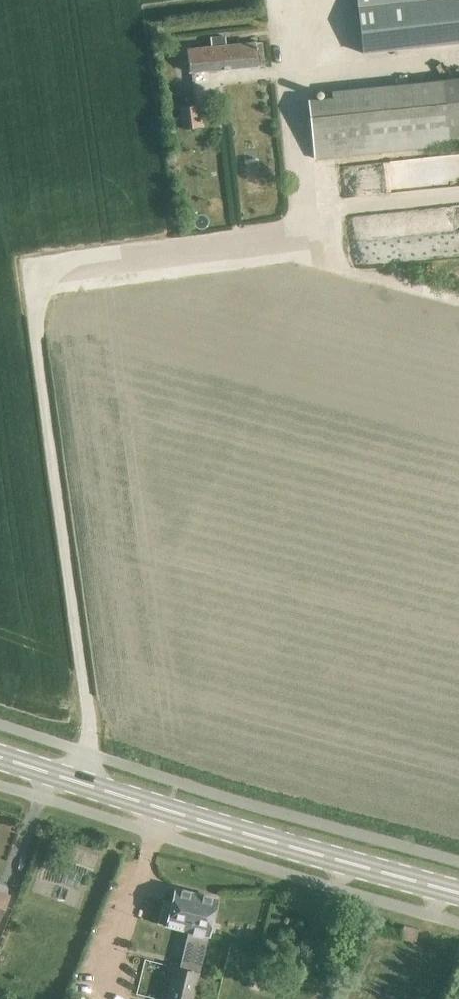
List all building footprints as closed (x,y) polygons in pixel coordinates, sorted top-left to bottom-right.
[(458,42),(458,0),(357,0),(363,52),(458,42)] [(191,73),(265,66),(264,43),(188,51),(191,73)] [(331,92),(331,98),(308,101),(315,158),(458,144),(458,78),(331,92)] [(182,127),(209,124),(207,102),(180,105),(182,127)] [(216,900),(175,889),(171,903),(163,901),(157,925),(188,933),(178,971),(173,969),(166,998),(190,998),(216,900)] [(1,922),(12,896),(0,891),(0,921),(1,922)]
